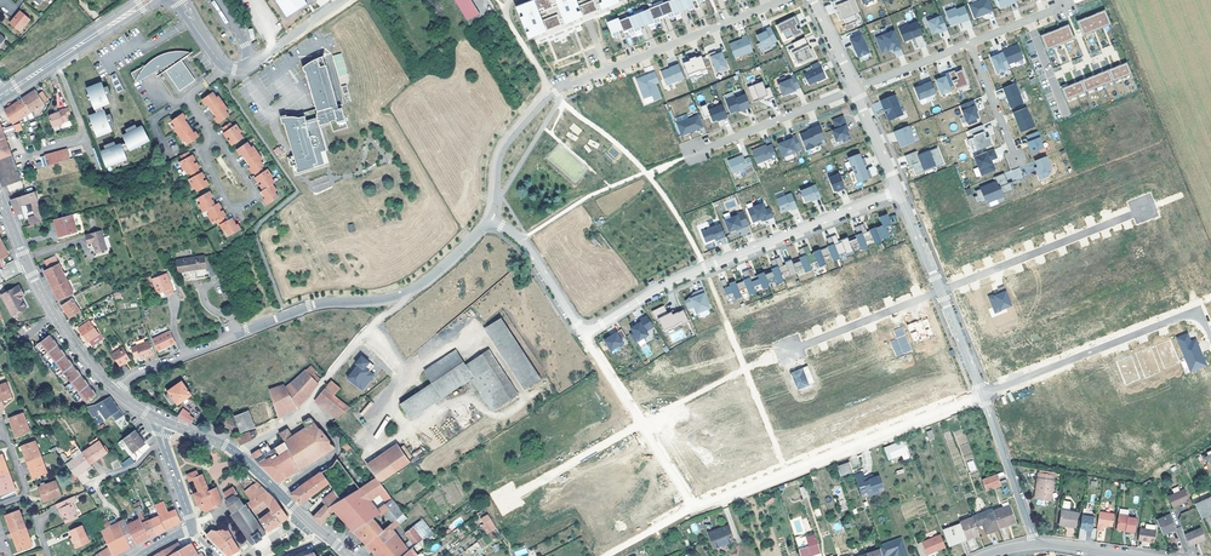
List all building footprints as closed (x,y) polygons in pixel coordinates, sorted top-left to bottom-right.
[(305,0),(276,0),(287,17),(307,4),(305,0)] [(465,22),(479,14),(472,0),(454,0),(465,22)] [(518,11),(528,34),(532,32),(531,30),(535,28),(538,34),(544,32),(542,27),(545,26),(547,31),(562,24),(558,14),(552,16),(553,19),(549,20),(548,18),(543,20),(540,13),(545,10),(544,8),(552,4),(553,7),(558,5),(564,19),(568,17),(567,15),(571,13),(574,19),(580,17),(578,13),(581,11),(583,16),(598,10),(594,0),(592,0),(588,1),(589,4),(585,6),(584,3),(579,5),(577,0),(534,0),(536,4),(533,5),(531,1),(519,5),(521,10),(518,11)] [(600,5),(601,8),(610,5),(608,0),(605,0),(604,0),(605,3),(600,5)] [(607,21),(614,36),(620,34),(622,38),(626,36),(625,32),(629,31),(630,33),(642,29),(641,26),(649,23),(650,25),(661,21),(660,18),(668,15),(669,17),(681,13),(680,10),(688,7),(689,10),(695,7),(696,9),(700,7),(699,3),(705,0),(669,0),(664,2),(663,0),(662,0),(654,3),(655,5),(644,10),(643,7),(634,11),(635,13),(620,19),(619,16),(607,21)] [(831,1),(835,8),(837,7),(839,12),(837,13),(840,19),(844,18),(846,24),(858,19),(855,13),(861,11),(856,0),(833,0),(831,1)] [(969,4),(975,18),(982,15),(981,14),(988,11),(988,12),(993,10),(989,0),(979,0),(969,4)] [(955,7),(946,11),(951,25),(961,21),(961,22),(970,18),(965,6),(956,9),(955,7)] [(1105,9),(1077,21),(1082,33),(1110,21),(1105,9)] [(29,18),(20,10),(10,23),(13,25),(19,30),(29,18)] [(568,17),(564,19),(565,23),(574,19),(571,13),(567,15),(568,17)] [(795,15),(779,23),(783,32),(786,39),(793,35),(793,37),(802,33),(800,28),(797,29),(794,30),(792,27),(795,25),(799,24),(795,15)] [(942,15),(928,20),(933,33),(938,31),(942,29),(943,31),(947,29),(942,15)] [(908,24),(899,27),(904,41),(910,38),(910,37),(913,36),(913,37),(923,33),(918,21),(909,24),(908,24)] [(1110,21),(1082,33),(1083,35),(1111,24),(1110,21)] [(1069,24),(1040,35),(1045,48),(1074,36),(1069,24)] [(764,32),(757,35),(763,48),(778,41),(771,27),(765,29),(766,31),(764,32)] [(532,32),(528,34),(529,38),(538,34),(535,28),(531,30),(532,32)] [(894,29),(876,37),(882,52),(888,49),(888,47),(892,46),(893,48),(894,50),(902,47),(894,29)] [(850,39),(857,57),(869,53),(861,34),(850,39)] [(736,41),(730,44),(735,57),(753,50),(747,35),(742,37),(743,38),(743,39),(736,42),(736,41)] [(1074,36),(1045,48),(1046,50),(1075,39),(1074,36)] [(792,43),(794,47),(788,50),(793,59),(795,59),(798,57),(800,62),(801,64),(815,57),(811,48),(810,49),(804,37),(792,43)] [(1027,43),(1031,53),(1036,51),(1032,42),(1027,43)] [(1004,49),(1003,50),(1003,52),(1008,64),(1019,59),(1014,46),(1009,47),(1008,50),(1005,52),(1004,49)] [(715,50),(708,53),(712,61),(713,61),(715,65),(713,65),(716,72),(721,70),(721,71),(728,68),(722,52),(717,54),(716,52),(715,50)] [(181,89),(193,80),(180,60),(191,52),(184,51),(178,51),(171,52),(165,53),(159,55),(154,59),(149,62),(152,68),(154,72),(162,66),(165,70),(172,80),(174,79),(181,89)] [(1003,52),(990,57),(997,73),(1010,68),(1008,64),(1003,52)] [(343,53),(334,54),(337,76),(346,75),(343,53)] [(690,59),(683,62),(689,77),(696,75),(696,76),(703,74),(701,70),(707,68),(701,54),(696,56),(696,55),(691,57),(692,58),(690,59)] [(315,112),(299,117),(291,116),(288,116),(284,116),(281,117),(282,123),(284,122),(293,154),(294,159),(295,161),(292,162),(292,160),(288,161),(290,166),(296,164),(297,167),(295,167),(297,171),(324,164),(321,152),(326,150),(319,125),(330,122),(333,130),(347,126),(341,104),(337,105),(326,65),(320,66),(318,57),(317,58),(314,59),(312,60),(309,61),(307,63),(305,64),(302,66),(315,112)] [(818,61),(811,65),(813,69),(804,73),(809,84),(818,80),(818,81),(826,77),(823,72),(822,70),(823,70),(820,66),(818,61)] [(1127,61),(1061,88),(1066,100),(1131,73),(1127,61)] [(667,69),(661,71),(666,84),(684,77),(679,63),(669,67),(670,68),(670,69),(668,70),(667,69)] [(131,72),(136,81),(150,73),(145,64),(131,72)] [(154,72),(157,76),(165,70),(162,66),(154,72)] [(954,69),(949,72),(954,84),(956,89),(968,84),(962,69),(960,70),(955,71),(954,69)] [(655,71),(636,78),(644,97),(652,94),(654,100),(661,97),(655,83),(659,81),(655,71)] [(762,80),(747,86),(753,101),(758,99),(758,98),(763,96),(763,98),(764,100),(774,97),(764,71),(759,73),(762,80)] [(941,77),(936,79),(942,94),(951,90),(949,86),(954,84),(949,72),(943,74),(944,76),(944,77),(942,78),(941,77)] [(115,73),(112,75),(113,82),(118,93),(124,89),(115,73)] [(791,79),(778,84),(783,96),(796,91),(795,90),(800,88),(795,75),(790,77),(791,79)] [(923,84),(915,88),(919,99),(936,92),(931,79),(923,82),(923,84)] [(102,81),(87,87),(95,110),(96,109),(97,112),(89,115),(97,137),(113,131),(110,125),(107,115),(104,109),(103,109),(102,107),(110,104),(108,98),(104,88),(102,81)] [(1015,83),(1003,87),(1007,97),(1009,97),(1010,100),(1009,101),(1011,107),(1023,103),(1015,83)] [(108,86),(104,88),(108,98),(112,96),(108,86)] [(725,98),(730,112),(736,110),(740,108),(740,110),(750,106),(743,88),(734,92),(735,94),(725,98)] [(23,99),(31,112),(45,103),(44,102),(48,100),(42,91),(39,93),(36,90),(31,93),(23,99)] [(218,95),(216,96),(213,91),(202,99),(205,104),(207,103),(209,105),(208,106),(213,114),(214,114),(216,116),(214,117),(218,123),(229,115),(225,110),(227,108),(218,95)] [(895,95),(880,101),(884,110),(887,109),(888,113),(886,114),(889,120),(903,114),(895,95)] [(13,123),(31,112),(23,99),(16,103),(5,110),(13,123)] [(973,99),(961,104),(963,109),(962,110),(964,116),(965,115),(969,124),(977,121),(976,118),(979,117),(976,111),(974,105),(975,105),(973,99)] [(875,112),(883,109),(880,101),(873,104),(875,112)] [(704,116),(710,114),(708,109),(706,103),(700,105),(704,116)] [(708,109),(710,114),(712,120),(717,118),(721,117),(721,118),(727,116),(722,103),(708,109)] [(59,111),(55,113),(48,115),(52,126),(63,122),(63,121),(68,119),(67,115),(71,114),(68,107),(64,108),(59,110),(59,111)] [(1019,125),(1021,131),(1035,126),(1031,116),(1030,116),(1026,107),(1013,112),(1017,122),(1018,121),(1020,125),(1019,125)] [(182,140),(184,138),(188,143),(199,136),(195,130),(193,132),(192,129),(193,129),(187,120),(186,121),(184,119),(186,117),(182,112),(171,120),(175,125),(173,126),(182,140)] [(677,122),(681,134),(703,126),(699,113),(677,122)] [(835,128),(832,130),(836,140),(842,138),(843,141),(850,139),(847,130),(845,125),(846,125),(843,115),(832,120),(835,128)] [(12,154),(16,153),(11,142),(8,144),(2,127),(0,122),(0,159),(12,154)] [(240,132),(241,131),(236,123),(232,126),(230,122),(222,127),(225,131),(223,132),(227,137),(229,136),(230,138),(228,139),(232,145),(243,137),(240,132)] [(982,124),(971,129),(974,137),(972,138),(968,139),(971,146),(974,144),(977,150),(993,144),(989,136),(987,136),(986,137),(984,131),(985,131),(982,124)] [(105,148),(100,150),(106,167),(127,160),(123,150),(129,148),(130,151),(150,141),(142,125),(137,127),(127,132),(122,135),(127,144),(122,146),(121,142),(115,144),(105,148)] [(807,131),(800,134),(806,149),(814,146),(813,144),(820,141),(820,139),(824,138),(819,125),(810,128),(811,129),(807,131)] [(902,147),(914,141),(908,126),(894,132),(896,137),(898,137),(899,141),(902,147)] [(1037,131),(1027,135),(1029,141),(1031,145),(1029,146),(1032,152),(1044,147),(1037,131)] [(785,140),(778,143),(783,156),(801,149),(795,134),(786,138),(787,139),(785,140)] [(262,159),(252,145),(250,146),(247,141),(236,149),(240,154),(241,153),(243,155),(242,156),(248,164),(249,163),(250,166),(248,167),(252,172),(253,172),(256,175),(254,177),(257,182),(259,181),(261,183),(259,184),(262,189),(259,191),(262,195),(263,195),(264,197),(263,198),(267,204),(278,197),(274,192),(276,190),(272,184),(274,182),(271,177),(272,176),(267,168),(263,171),(261,167),(263,165),(260,160),(262,159)] [(766,144),(751,150),(756,163),(770,157),(771,159),(777,157),(772,144),(766,146),(766,144)] [(279,146),(273,150),(276,155),(282,151),(279,146)] [(916,150),(905,155),(909,165),(912,164),(913,167),(916,174),(925,170),(924,168),(934,164),(935,166),(944,163),(937,147),(918,155),(916,150)] [(67,148),(46,156),(49,166),(71,158),(67,148)] [(994,148),(974,156),(982,175),(995,169),(993,163),(992,163),(990,160),(991,159),(997,157),(994,148)] [(209,184),(206,179),(203,180),(202,178),(204,177),(201,171),(200,172),(197,168),(199,167),(196,161),(194,163),(193,161),(195,159),(192,154),(190,155),(188,151),(180,155),(182,159),(179,161),(183,169),(185,169),(187,174),(190,172),(192,176),(188,178),(193,187),(194,186),(197,191),(209,184)] [(859,152),(848,157),(853,169),(864,165),(866,164),(864,159),(862,160),(861,158),(859,152)] [(18,171),(12,154),(0,159),(0,175),(4,186),(21,180),(18,171)] [(742,154),(727,160),(732,173),(743,168),(745,174),(754,170),(749,156),(744,158),(742,154)] [(1047,171),(1051,169),(1046,156),(1035,160),(1037,166),(1040,173),(1038,174),(1040,179),(1049,176),(1047,171)] [(864,165),(853,169),(858,182),(871,176),(869,171),(867,171),(866,170),(864,165)] [(977,195),(974,196),(976,203),(981,201),(981,202),(986,200),(987,202),(1003,195),(1003,194),(1013,189),(1011,185),(1010,182),(1008,183),(1004,172),(994,177),(996,181),(980,187),(981,188),(975,190),(977,195)] [(839,173),(828,177),(834,191),(836,190),(839,189),(840,191),(845,188),(839,173)] [(815,184),(800,190),(805,202),(810,199),(815,197),(816,199),(816,200),(821,198),(815,184)] [(40,222),(43,221),(37,190),(12,199),(17,215),(24,213),(21,205),(31,202),(35,215),(28,218),(31,225),(35,224),(40,222)] [(213,196),(209,190),(198,197),(201,202),(198,203),(203,211),(207,208),(209,213),(207,214),(212,222),(216,220),(218,225),(219,224),(223,231),(226,230),(228,235),(240,229),(237,223),(235,224),(234,222),(235,221),(232,216),(226,220),(224,216),(225,215),(222,210),(220,211),(219,209),(221,208),(218,202),(215,204),(213,199),(212,200),(211,198),(213,196)] [(791,193),(776,199),(781,212),(790,208),(791,210),(797,207),(791,193)] [(1089,210),(1083,195),(1069,201),(1075,216),(1089,210)] [(763,204),(748,211),(753,224),(759,222),(758,220),(763,218),(764,222),(774,218),(770,210),(766,211),(763,204)] [(1048,226),(1041,209),(1025,215),(1032,232),(1048,226)] [(736,215),(724,220),(730,234),(737,232),(736,230),(735,229),(741,227),(742,228),(749,225),(743,211),(736,214),(736,215)] [(79,213),(72,215),(75,226),(82,224),(79,213)] [(882,225),(876,227),(881,239),(889,236),(888,232),(893,230),(887,214),(879,217),(882,225)] [(72,215),(54,219),(59,236),(77,232),(75,226),(72,215)] [(863,223),(859,225),(865,241),(872,238),(875,244),(881,241),(881,239),(876,227),(867,231),(863,223)] [(720,224),(701,231),(705,242),(714,239),(715,240),(725,236),(720,224)] [(857,235),(848,239),(851,246),(858,243),(861,250),(868,247),(865,241),(859,225),(854,227),(857,235)] [(108,249),(101,230),(87,234),(90,244),(93,244),(96,254),(108,249)] [(835,234),(831,236),(836,249),(843,246),(846,254),(853,251),(851,246),(848,239),(847,237),(840,240),(841,242),(839,243),(835,234)] [(829,246),(820,250),(823,256),(830,253),(832,259),(839,256),(836,249),(831,236),(826,238),(829,246)] [(1,240),(0,241),(0,258),(8,253),(1,240)] [(807,246),(803,248),(808,261),(815,258),(818,265),(825,262),(823,256),(820,250),(811,254),(807,246)] [(801,258),(792,261),(794,266),(801,263),(803,269),(810,266),(808,261),(803,248),(798,249),(801,258)] [(49,270),(47,270),(49,275),(47,276),(53,288),(67,281),(55,256),(45,261),(49,270)] [(193,270),(206,268),(204,256),(178,260),(180,273),(193,270)] [(780,257),(775,259),(780,272),(787,269),(790,276),(797,273),(794,266),(792,261),(791,260),(784,262),(785,264),(783,265),(780,257)] [(773,269),(764,273),(766,279),(774,276),(776,281),(783,279),(780,272),(775,259),(770,261),(773,269)] [(1063,262),(1052,267),(1057,279),(1062,277),(1066,287),(1078,281),(1072,267),(1066,270),(1063,262)] [(752,268),(747,270),(752,283),(759,280),(762,287),(769,284),(766,279),(764,273),(755,276),(752,268)] [(745,280),(736,284),(739,291),(746,288),(749,295),(756,292),(752,283),(747,270),(742,272),(745,280)] [(166,274),(152,279),(157,294),(171,288),(172,288),(169,281),(166,274)] [(725,279),(720,281),(726,295),(732,293),(735,299),(741,297),(739,291),(736,284),(735,281),(729,284),(730,286),(728,287),(725,279)] [(1027,279),(1009,285),(1015,299),(1032,292),(1027,279)] [(74,294),(67,281),(53,288),(54,291),(59,301),(74,294)] [(478,282),(465,294),(473,304),(487,292),(478,282)] [(990,296),(989,297),(995,312),(1000,310),(1000,309),(1012,305),(1004,286),(997,288),(999,292),(999,293),(995,295),(994,294),(990,296)] [(20,295),(23,293),(19,287),(2,295),(13,316),(28,309),(22,298),(20,295)] [(159,299),(174,293),(171,288),(157,294),(159,299)] [(690,299),(685,301),(688,309),(693,307),(696,313),(710,308),(702,288),(693,292),(695,296),(690,298),(690,299)] [(115,300),(113,290),(106,295),(110,302),(115,300)] [(62,306),(70,318),(81,311),(75,302),(72,304),(70,300),(62,306)] [(664,306),(652,312),(656,321),(658,320),(664,332),(682,323),(683,325),(689,323),(684,311),(678,313),(674,315),(673,315),(671,313),(668,314),(664,306)] [(407,313),(401,318),(404,322),(410,317),(407,313)] [(633,332),(630,334),(635,343),(648,334),(650,338),(658,333),(646,315),(638,320),(639,322),(640,323),(635,326),(635,325),(630,328),(633,332)] [(541,379),(501,318),(488,326),(528,387),(541,379)] [(916,321),(907,325),(914,344),(919,342),(920,340),(927,337),(930,338),(934,336),(927,318),(922,320),(917,322),(916,321)] [(89,342),(92,346),(97,343),(103,339),(100,334),(100,335),(90,321),(79,329),(88,343),(89,342)] [(682,323),(664,332),(665,334),(683,325),(682,323)] [(528,387),(488,326),(484,329),(524,390),(528,387)] [(898,359),(913,353),(902,327),(892,331),(895,340),(891,342),(898,359)] [(610,336),(603,340),(610,351),(617,346),(618,349),(624,345),(620,340),(626,336),(621,329),(613,334),(614,335),(611,337),(610,336)] [(164,347),(165,349),(166,348),(177,344),(173,332),(154,339),(158,350),(164,347)] [(1188,333),(1177,338),(1189,368),(1195,365),(1197,370),(1207,366),(1196,339),(1191,341),(1188,333)] [(98,393),(50,334),(37,345),(41,350),(45,347),(48,352),(45,355),(49,360),(52,357),(56,362),(53,365),(57,370),(60,367),(64,372),(61,375),(65,380),(68,377),(72,381),(69,384),(73,389),(76,386),(80,391),(77,394),(81,399),(84,396),(89,401),(98,393)] [(1171,339),(1155,345),(1165,369),(1180,362),(1171,339)] [(149,358),(149,360),(154,358),(149,343),(136,348),(137,348),(132,350),(135,359),(140,357),(142,361),(147,359),(149,358)] [(112,354),(120,367),(126,363),(131,360),(124,347),(112,354)] [(1150,347),(1134,353),(1144,378),(1160,372),(1150,347)] [(471,379),(492,412),(519,395),(489,350),(466,365),(456,349),(424,371),(431,383),(400,404),(410,419),(471,379)] [(1130,355),(1115,362),(1124,385),(1139,379),(1130,355)] [(357,365),(347,377),(362,389),(374,375),(369,371),(374,365),(361,356),(355,363),(357,365)] [(831,358),(814,365),(819,378),(837,371),(831,358)] [(285,385),(270,390),(272,397),(279,418),(298,408),(319,383),(312,376),(316,373),(317,372),(311,366),(286,387),(285,385)] [(798,371),(791,374),(797,389),(814,382),(807,366),(801,368),(802,370),(798,371)] [(321,379),(316,373),(312,376),(319,383),(321,379)] [(178,405),(192,395),(182,381),(168,391),(170,393),(176,402),(178,405)] [(340,388),(331,381),(325,389),(334,396),(340,388)] [(12,396),(7,384),(0,387),(0,401),(12,396)] [(334,396),(325,389),(315,402),(336,419),(350,407),(334,396)] [(176,402),(170,393),(167,396),(172,404),(176,402)] [(86,406),(93,416),(97,413),(95,409),(99,407),(107,419),(113,415),(116,419),(123,415),(113,402),(110,397),(96,404),(86,406)] [(177,416),(191,423),(193,419),(188,416),(189,414),(181,409),(177,416)] [(241,433),(255,427),(249,410),(237,415),(239,420),(237,421),(241,433)] [(16,436),(28,431),(25,424),(27,423),(23,413),(9,418),(16,436)] [(286,429),(279,434),(284,441),(285,442),(300,469),(307,466),(334,448),(310,418),(309,418),(303,422),(307,428),(294,436),(289,429),(286,429)] [(139,436),(135,430),(123,438),(134,452),(145,444),(139,436)] [(932,430),(926,432),(929,440),(934,439),(932,430)] [(255,431),(235,439),(241,445),(255,438),(256,436),(255,431)] [(88,442),(90,445),(98,440),(96,436),(88,442)] [(90,445),(82,451),(90,463),(99,457),(98,455),(99,454),(100,453),(106,450),(102,445),(99,439),(98,440),(90,445)] [(342,439),(341,439),(341,451),(344,449),(346,451),(351,448),(342,439)] [(21,445),(27,462),(41,457),(38,448),(36,449),(33,441),(21,445)] [(884,448),(890,464),(909,457),(903,441),(884,448)] [(286,478),(300,469),(285,442),(273,449),(271,450),(268,445),(267,443),(251,455),(279,482),(286,478)] [(104,443),(102,445),(106,450),(100,453),(102,455),(109,450),(104,443)] [(90,463),(82,451),(78,445),(71,449),(70,454),(72,457),(69,460),(67,457),(63,452),(60,455),(72,471),(76,476),(84,470),(91,465),(90,463)] [(377,479),(380,482),(410,461),(398,445),(385,454),(382,454),(370,462),(372,465),(368,468),(377,479)] [(0,454),(0,474),(8,471),(5,461),(3,462),(0,454)] [(33,478),(45,473),(42,466),(44,465),(41,457),(27,462),(33,478)] [(130,457),(122,463),(125,468),(133,462),(130,457)] [(341,500),(359,488),(337,458),(333,465),(320,473),(318,474),(303,485),(311,496),(329,483),(336,494),(341,500)] [(967,462),(970,471),(976,470),(974,460),(967,462)] [(853,471),(850,462),(837,466),(840,476),(853,471)] [(222,502),(216,487),(207,491),(206,489),(208,488),(202,474),(199,475),(197,470),(187,474),(189,481),(194,479),(198,492),(193,494),(198,506),(200,505),(201,507),(202,510),(206,511),(206,508),(216,505),(222,502)] [(0,474),(0,492),(1,495),(13,490),(10,482),(12,481),(8,471),(0,474)] [(73,481),(77,478),(76,476),(72,471),(68,474),(73,481)] [(77,477),(82,485),(90,480),(85,472),(77,477)] [(246,472),(243,474),(251,481),(252,481),(254,479),(246,472)] [(1052,480),(1055,481),(1055,475),(1039,472),(1038,478),(1040,478),(1038,493),(1036,492),(1035,498),(1051,501),(1052,495),(1050,494),(1052,480)] [(862,473),(854,475),(858,484),(859,484),(862,490),(867,489),(868,492),(873,490),(873,492),(878,490),(878,488),(883,486),(879,475),(873,477),(872,475),(864,478),(862,473)] [(986,490),(1000,485),(997,474),(982,480),(986,490)] [(248,503),(252,509),(264,501),(268,506),(271,511),(280,523),(282,522),(284,520),(286,519),(288,518),(275,499),(262,486),(254,479),(252,481),(251,481),(242,489),(250,501),(248,503)] [(389,496),(380,482),(377,479),(368,483),(359,488),(341,500),(331,506),(335,511),(346,523),(354,531),(373,518),(379,514),(380,513),(377,510),(371,501),(380,495),(384,500),(389,496)] [(47,486),(39,489),(43,501),(62,494),(56,481),(46,484),(47,486)] [(859,484),(858,484),(861,494),(868,492),(867,489),(862,490),(859,484)] [(311,496),(303,485),(291,494),(308,511),(313,505),(307,499),(311,496)] [(805,486),(800,488),(805,501),(809,500),(808,497),(809,496),(805,486)] [(265,533),(251,513),(245,505),(244,505),(239,498),(239,497),(233,487),(223,493),(227,500),(228,506),(232,513),(231,514),(248,538),(252,544),(254,542),(256,541),(257,542),(262,538),(262,537),(266,534),(265,533)] [(1173,507),(1187,501),(1182,491),(1179,492),(1177,487),(1171,489),(1174,494),(1168,496),(1173,507)] [(341,500),(336,494),(325,503),(327,504),(329,507),(331,506),(341,500)] [(74,496),(56,504),(60,514),(62,514),(62,515),(66,523),(78,518),(75,512),(76,511),(72,502),(76,500),(74,496)] [(1195,504),(1200,515),(1208,511),(1210,511),(1210,513),(1210,496),(1195,504)] [(403,514),(391,499),(377,510),(380,513),(379,514),(381,516),(384,513),(393,523),(396,520),(403,514)] [(156,509),(165,505),(163,501),(154,505),(156,509)] [(253,512),(255,515),(268,506),(264,501),(252,509),(251,510),(253,512)] [(252,509),(248,503),(245,505),(251,513),(253,512),(251,510),(252,509)] [(327,504),(314,517),(322,524),(330,516),(330,514),(331,514),(335,511),(331,506),(329,507),(327,504)] [(1015,504),(993,511),(998,526),(1004,524),(1005,527),(1010,525),(1009,524),(1021,520),(1015,504)] [(153,521),(151,518),(149,519),(143,521),(142,519),(144,518),(141,512),(140,511),(142,510),(140,505),(135,507),(140,518),(149,537),(155,534),(156,534),(151,522),(153,521)] [(165,505),(156,509),(159,515),(165,529),(171,526),(181,521),(176,509),(168,512),(165,505)] [(993,529),(994,531),(999,529),(998,526),(993,511),(992,509),(972,516),(972,517),(977,529),(984,526),(986,531),(993,529)] [(1126,532),(1135,533),(1137,519),(1128,518),(1129,511),(1120,509),(1117,528),(1126,530),(1126,532)] [(5,515),(11,533),(25,528),(22,517),(20,518),(17,510),(5,515)] [(1071,511),(1063,510),(1061,524),(1076,527),(1078,512),(1071,511)] [(280,523),(271,511),(262,517),(261,516),(257,518),(268,532),(273,528),(280,523)] [(1083,512),(1080,527),(1086,528),(1087,528),(1093,529),(1095,514),(1083,512)] [(1104,532),(1104,529),(1105,526),(1106,526),(1109,527),(1113,527),(1115,515),(1100,513),(1097,531),(1104,532)] [(407,518),(403,514),(396,520),(399,525),(407,518)] [(1170,514),(1156,519),(1163,534),(1176,529),(1170,514)] [(158,533),(165,529),(159,515),(151,518),(153,521),(151,522),(156,534),(158,533)] [(97,522),(101,531),(107,542),(109,547),(112,554),(113,555),(122,551),(130,547),(119,521),(111,525),(106,517),(97,522)] [(977,529),(972,517),(960,522),(960,524),(965,537),(973,534),(974,536),(979,534),(977,529)] [(119,521),(130,547),(135,545),(136,544),(126,522),(125,518),(119,521)] [(128,521),(126,522),(136,544),(142,541),(149,537),(140,518),(130,523),(128,521)] [(373,518),(354,531),(366,545),(383,531),(373,518)] [(487,535),(496,528),(491,519),(481,526),(487,535)] [(399,525),(396,520),(393,523),(383,531),(366,545),(368,547),(375,554),(376,555),(401,555),(408,550),(393,529),(399,525)] [(405,533),(414,545),(432,532),(422,520),(405,533)] [(965,537),(960,524),(944,530),(950,545),(957,542),(956,540),(965,537)] [(1151,540),(1156,541),(1157,531),(1156,531),(1157,526),(1148,524),(1147,530),(1140,529),(1138,540),(1151,542),(1151,540)] [(91,546),(82,525),(69,530),(74,540),(74,541),(75,544),(74,547),(76,550),(78,551),(91,546)] [(709,533),(714,547),(733,540),(728,526),(709,533)] [(1185,534),(1189,544),(1197,541),(1204,538),(1199,527),(1185,534)] [(18,551),(30,546),(27,538),(29,537),(25,528),(11,533),(18,551)] [(222,549),(231,537),(227,530),(219,530),(219,531),(211,529),(206,535),(222,549)] [(815,533),(796,540),(801,555),(823,555),(815,533)] [(927,554),(946,546),(941,535),(922,542),(927,554)] [(234,553),(239,550),(231,537),(222,549),(229,555),(234,553)] [(880,545),(884,555),(886,555),(892,554),(896,555),(908,555),(902,537),(880,545)] [(179,542),(171,546),(160,553),(162,555),(204,555),(202,552),(198,555),(191,543),(182,548),(179,542)] [(401,555),(416,555),(420,553),(414,546),(408,550),(401,555)] [(109,547),(94,555),(109,555),(112,554),(109,547)] [(515,555),(520,555),(528,553),(526,548),(514,552),(515,555)]
